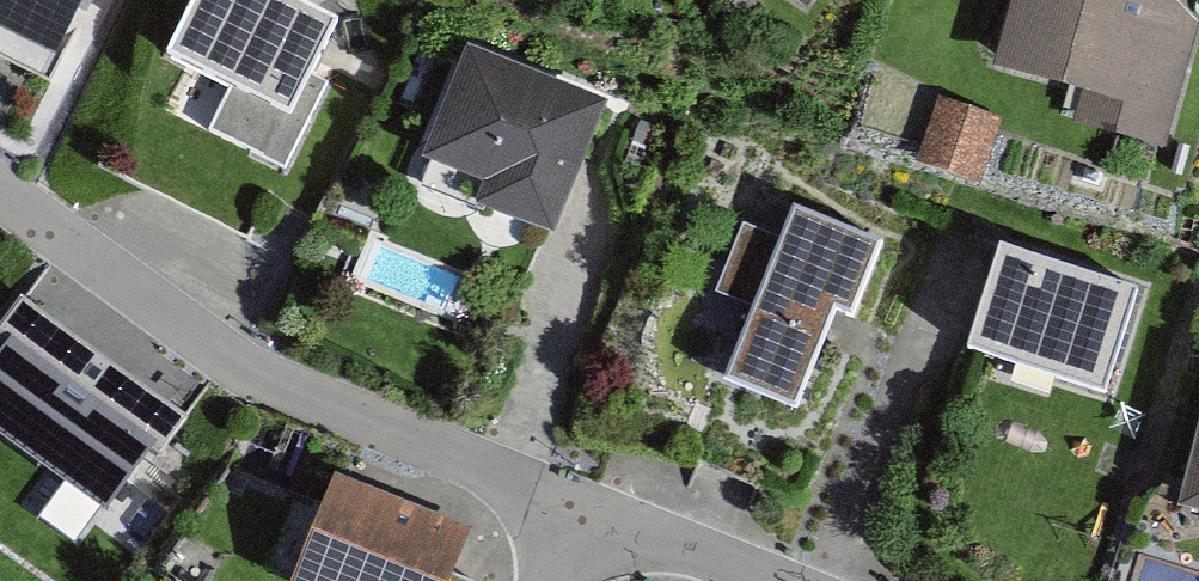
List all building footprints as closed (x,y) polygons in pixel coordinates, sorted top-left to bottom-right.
[(63,25),(76,0),(16,0),(63,25)] [(169,63),(228,93),(207,135),(284,173),(326,89),(309,80),(335,29),(277,0),(200,0),(169,63)] [(800,14),(810,0),(780,0),(800,14)] [(1010,75),(1081,97),(1075,117),(1158,143),(1198,10),(1198,7),(1177,0),(1034,0),(1010,75)] [(602,117),(473,64),(432,163),(496,190),(486,213),(551,239),(602,117)] [(998,115),(937,96),(917,161),(977,180),(998,115)] [(799,248),(761,232),(738,288),(772,302),(739,384),(806,411),(845,313),(876,325),(905,252),(812,215),(799,248)] [(1153,301),(1015,255),(983,349),(1121,395),(1153,301)] [(110,495),(175,407),(26,296),(0,331),(0,412),(110,495)] [(347,484),(311,580),(471,580),(488,536),(347,484)]
